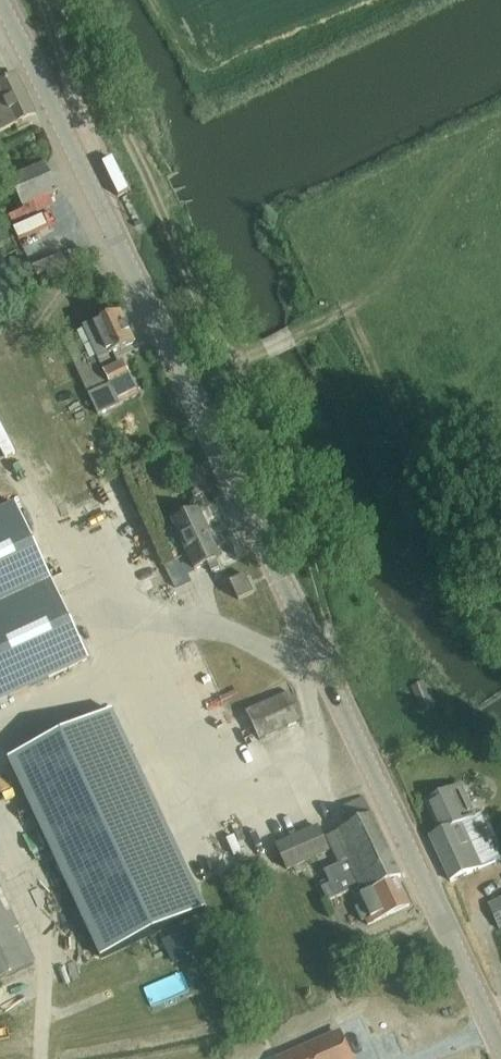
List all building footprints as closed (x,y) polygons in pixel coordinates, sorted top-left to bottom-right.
[(5,131),(35,116),(16,79),(0,87),(0,121),(5,131)] [(23,210),(60,193),(47,165),(10,182),(23,210)] [(99,417),(120,407),(141,398),(125,363),(120,365),(115,353),(136,344),(122,312),(64,338),(99,417)] [(90,661),(17,504),(0,512),(0,703),(90,661)] [(188,557),(195,571),(209,565),(214,574),(221,571),(217,561),(222,559),(200,511),(173,524),(175,529),(170,531),(183,559),(188,557)] [(240,602),(256,595),(247,576),(231,583),(240,602)] [(305,721),(292,693),(247,715),(260,742),(305,721)] [(102,960),(206,911),(113,712),(9,761),(102,960)] [(431,837),(451,883),(500,861),(500,856),(482,814),(477,816),(464,786),(425,803),(439,834),(431,837)] [(367,922),(369,927),(411,906),(398,880),(403,877),(365,798),(346,807),(354,825),(327,838),(340,865),(325,873),(329,881),(321,885),(329,903),(353,891),(361,907),(356,909),(363,923),(367,922)] [(278,847),(289,871),(330,852),(319,828),(278,847)] [(37,964),(0,885),(0,981),(37,964)] [(500,930),(500,901),(488,907),(499,931),(500,930)] [(189,928),(177,934),(188,958),(200,953),(189,928)] [(340,1035),(285,1058),(350,1058),(340,1035)]
